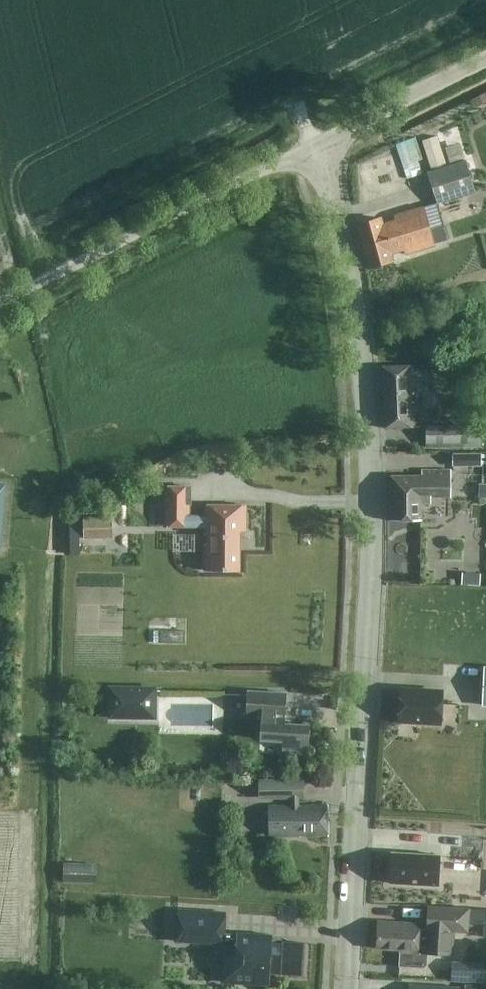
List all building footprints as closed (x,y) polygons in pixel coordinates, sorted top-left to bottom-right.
[(485,101),(485,92),(485,91),(472,98),(476,106),(485,101)] [(431,170),(446,166),(437,136),(422,141),(431,170)] [(400,143),(406,167),(427,161),(421,137),(400,143)] [(475,190),(465,160),(446,166),(431,170),(427,172),(437,202),(475,190)] [(381,217),(356,225),(368,267),(393,259),(391,252),(404,248),(406,253),(434,245),(433,242),(447,239),(442,221),(436,203),(423,206),(395,214),(396,221),(383,225),(381,217)] [(385,427),(415,425),(413,365),(382,366),(385,427)] [(426,425),(426,447),(482,447),(481,425),(426,425)] [(481,466),(481,452),(453,453),(453,466),(481,466)] [(391,476),(391,519),(420,519),(420,501),(429,501),(429,496),(450,495),(450,470),(422,470),(422,476),(391,476)] [(165,486),(165,526),(205,526),(205,534),(207,534),(207,543),(205,543),(205,570),(239,570),(240,530),(245,530),(246,505),(205,504),(205,517),(189,517),(189,503),(190,503),(190,501),(188,501),(188,488),(190,488),(190,486),(165,486)] [(109,532),(109,518),(81,519),(82,539),(91,538),(91,532),(109,532)] [(107,685),(107,717),(156,719),(156,686),(107,685)] [(310,724),(286,723),(288,692),(248,689),(246,713),(262,714),(260,738),(283,740),(283,748),(308,749),(310,724)] [(398,719),(440,721),(442,692),(400,689),(398,719)] [(140,755),(129,755),(129,767),(140,767),(140,755)] [(304,798),(304,777),(258,778),(259,798),(290,798),(290,804),(268,805),(268,836),(328,835),(328,804),(299,804),(299,798),(304,798)] [(390,882),(438,885),(439,854),(392,852),(390,882)] [(63,882),(95,883),(96,863),(64,862),(63,882)] [(378,924),(376,948),(400,949),(400,953),(399,965),(423,967),(426,964),(427,955),(442,956),(454,956),(455,930),(467,931),(468,923),(468,915),(468,913),(469,908),(469,907),(423,905),(423,910),(422,922),(384,920),(384,925),(378,924)] [(468,923),(471,923),(484,924),(483,937),(485,937),(485,909),(469,908),(468,913),(468,915),(468,923)] [(224,933),(225,912),(176,909),(174,941),(224,944),(224,942),(224,933)] [(280,971),(280,972),(301,973),(303,943),(282,942),(270,942),(270,936),(237,934),(224,933),(224,942),(236,943),(236,954),(234,982),(268,984),(268,971),(280,971)]
